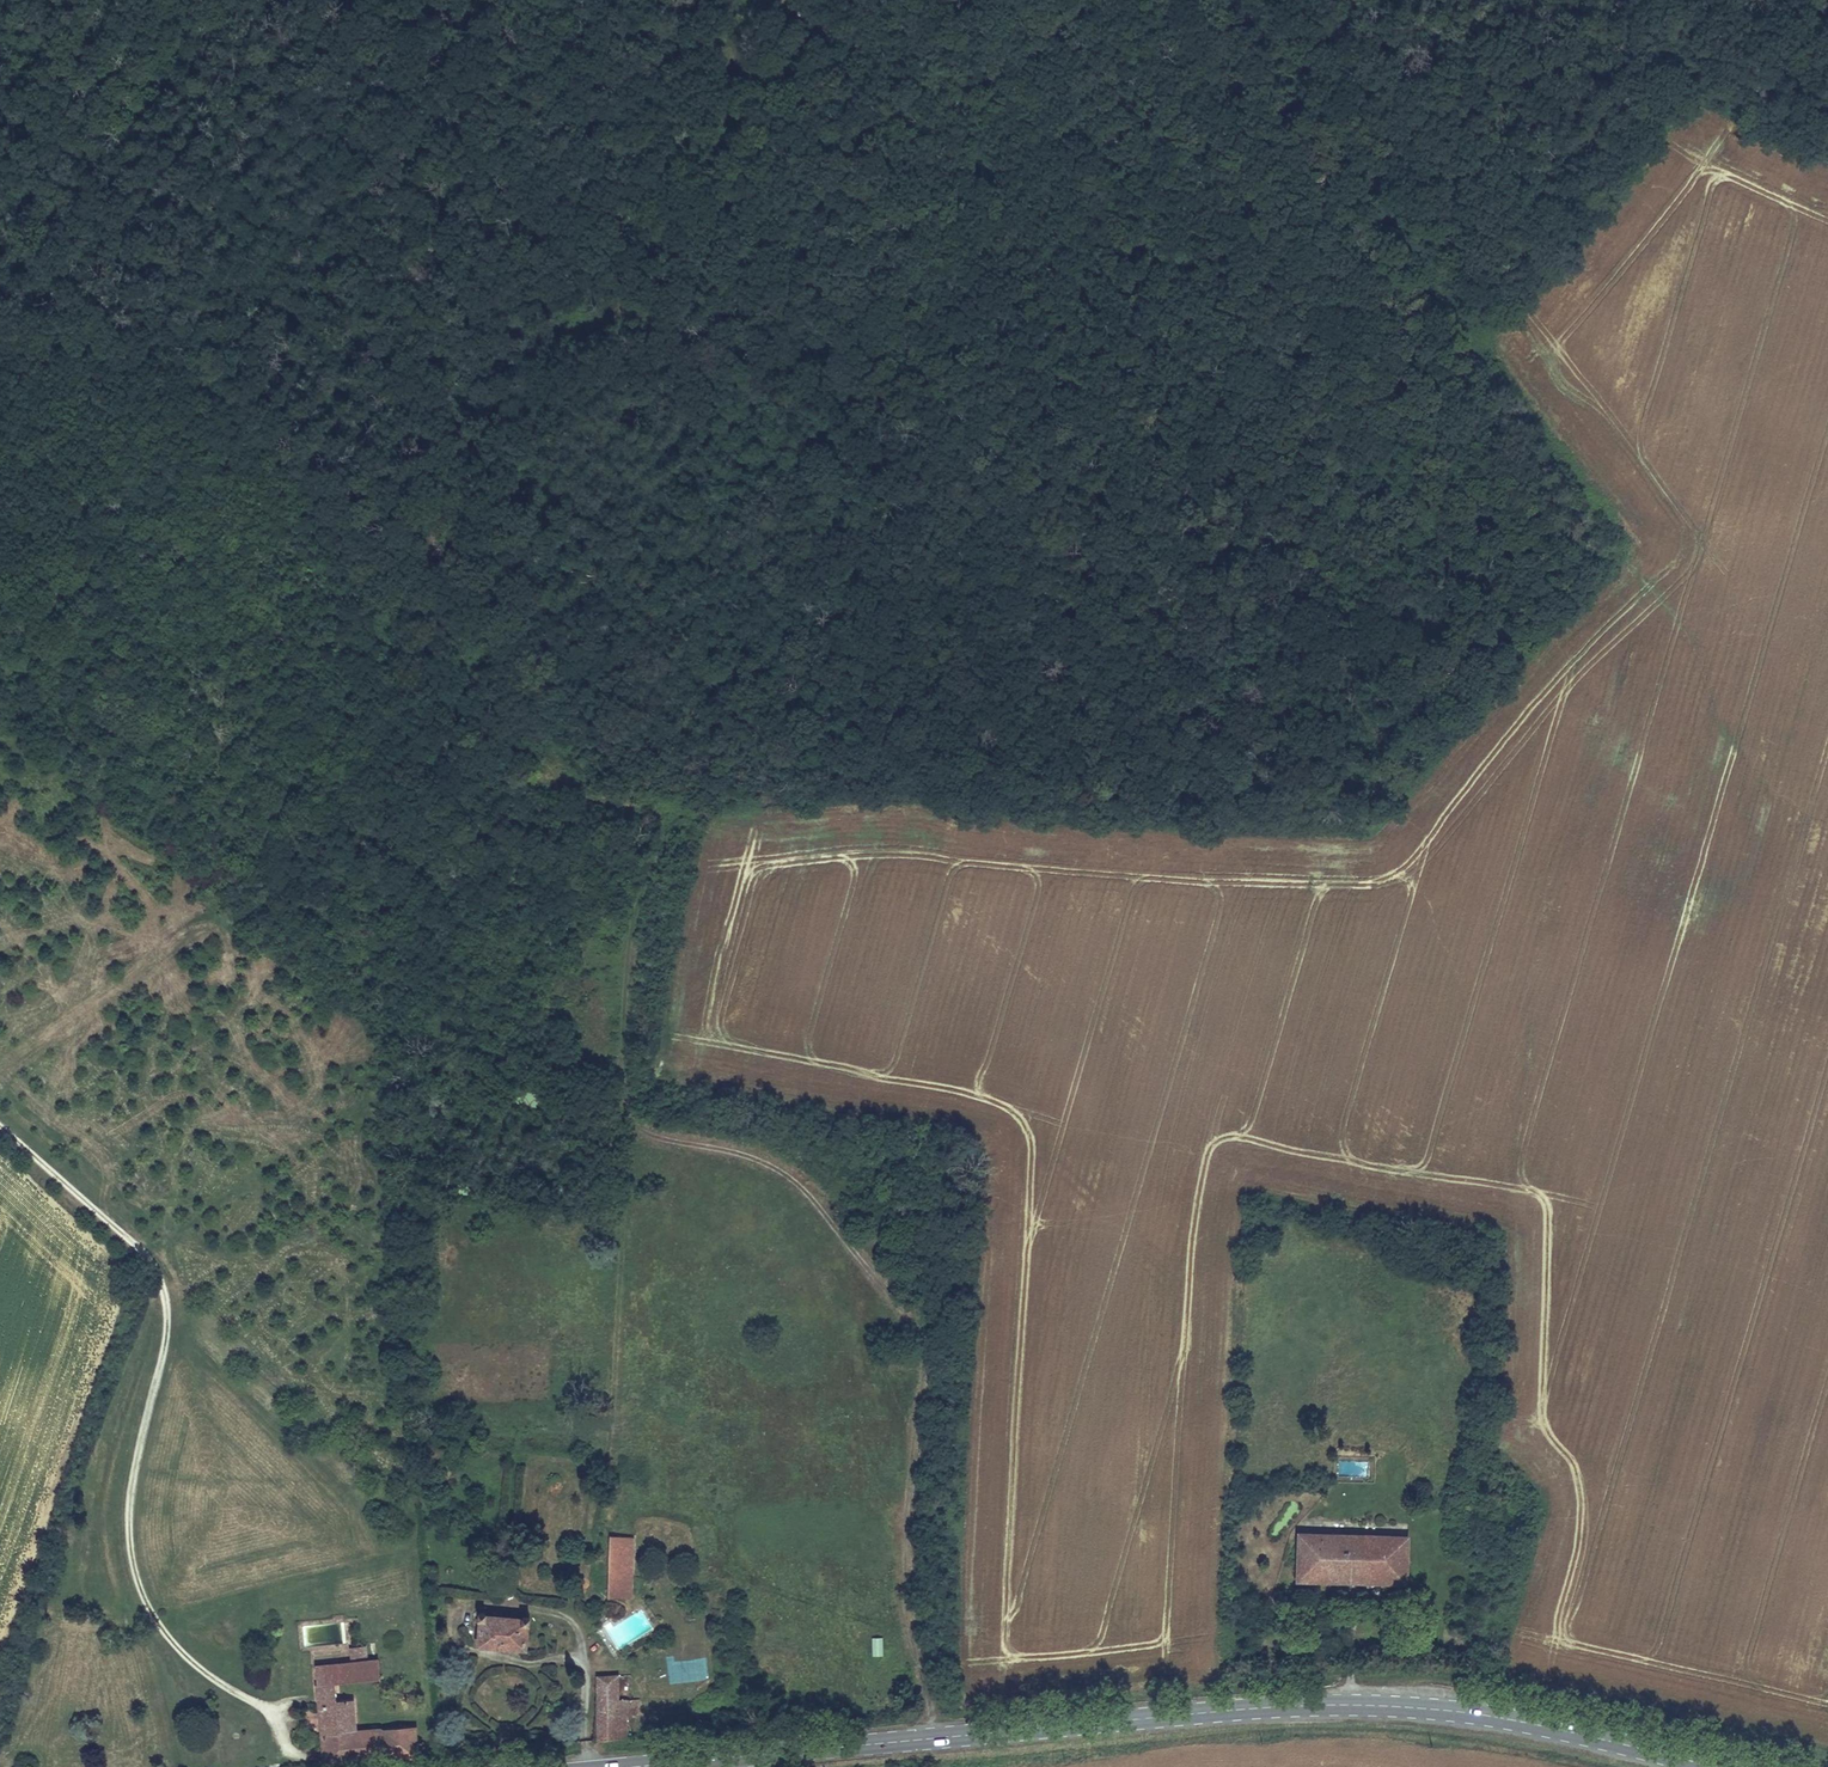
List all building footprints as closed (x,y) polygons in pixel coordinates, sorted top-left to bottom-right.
[(1388,1569),(1389,1534),(1308,1532),(1295,1532),(1294,1582),(1323,1582),(1323,1567),(1388,1569)] [(1408,1584),(1409,1534),(1389,1534),(1388,1569),(1323,1567),(1323,1582),(1395,1584),(1408,1584)] [(632,1579),(633,1541),(610,1540),(609,1579),(632,1579)] [(632,1592),(632,1579),(609,1579),(608,1591),(632,1592)] [(526,1652),(527,1629),(536,1629),(536,1623),(529,1622),(529,1618),(521,1618),(519,1622),(492,1620),(490,1616),(482,1615),(478,1619),(474,1619),(474,1626),(480,1626),(479,1650),(526,1652)] [(883,1656),(883,1637),(871,1637),(872,1656),(883,1656)] [(372,1664),(371,1648),(370,1649),(362,1649),(363,1665),(372,1664)] [(380,1664),(372,1664),(363,1665),(362,1649),(353,1650),(355,1666),(319,1669),(323,1766),(378,1766),(419,1761),(417,1734),(353,1739),(352,1706),(340,1706),(340,1687),(382,1682),(380,1664)] [(629,1740),(629,1718),(640,1718),(641,1703),(619,1702),(619,1678),(600,1679),(599,1742),(629,1740)]
